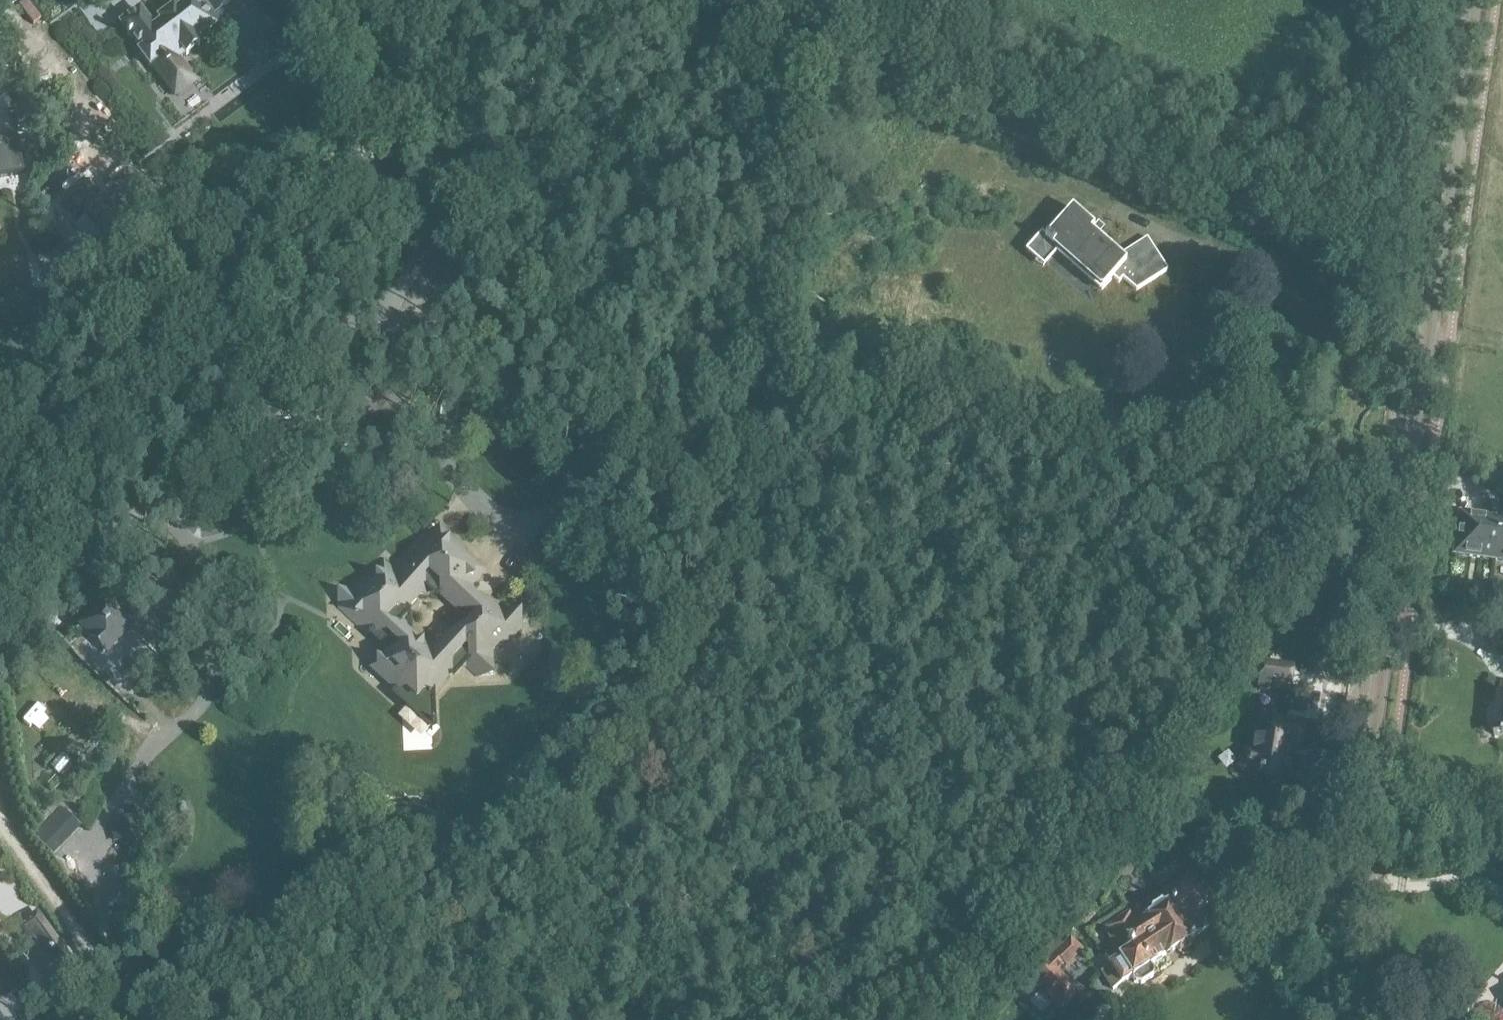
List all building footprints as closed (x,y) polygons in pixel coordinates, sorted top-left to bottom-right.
[(249,0),(233,0),(221,9),(222,10),(214,16),(202,0),(178,0),(183,7),(177,11),(174,7),(158,20),(161,23),(155,28),(141,8),(133,14),(133,15),(128,19),(128,18),(120,24),(140,52),(139,53),(175,100),(198,83),(180,59),(185,55),(186,57),(202,45),(201,43),(223,27),(222,26),(229,20),(257,58),(280,41),(249,0)] [(23,172),(16,137),(0,140),(0,177),(23,172)] [(1071,209),(1045,238),(1100,289),(1111,277),(1111,276),(1119,282),(1123,278),(1136,290),(1168,270),(1148,238),(1123,254),(1126,257),(1122,261),(1095,235),(1093,238),(1087,233),(1091,228),(1071,209)] [(1495,510),(1497,501),(1484,500),(1481,517),(1458,514),(1453,554),(1493,560),(1502,562),(1502,520),(1491,519),(1492,510),(1495,510)] [(400,691),(397,694),(436,731),(440,726),(439,681),(450,670),(450,664),(465,663),(476,673),(492,672),(490,639),(509,638),(520,626),(520,609),(504,609),(473,580),(472,559),(465,552),(465,543),(440,520),(398,566),(388,557),(388,556),(383,556),(382,558),(355,588),(338,589),(339,605),(366,631),(387,630),(388,649),(373,665),(400,691)] [(131,624),(106,601),(83,625),(108,649),(131,624)] [(1257,688),(1291,692),(1294,665),(1261,661),(1257,688)] [(1499,697),(1493,736),(1502,737),(1502,682),(1501,682),(1499,697)] [(1291,784),(1296,752),(1302,753),(1307,723),(1255,715),(1250,748),(1245,747),(1239,751),(1236,768),(1241,773),(1246,774),(1245,777),(1291,784)] [(90,750),(87,748),(82,754),(83,757),(90,750)] [(50,767),(59,775),(71,762),(62,753),(50,767)] [(53,856),(82,826),(62,806),(33,836),(53,856)] [(1166,815),(1165,825),(1184,827),(1185,817),(1166,815)] [(1102,954),(1110,965),(1099,972),(1111,989),(1129,977),(1133,983),(1139,984),(1150,977),(1152,971),(1148,965),(1175,948),(1178,952),(1189,945),(1186,940),(1205,928),(1195,911),(1208,902),(1191,875),(1163,894),(1168,903),(1162,907),(1161,905),(1156,904),(1147,910),(1146,915),(1147,916),(1135,924),(1128,913),(1102,929),(1113,947),(1102,954)] [(77,969),(37,916),(16,930),(58,987),(68,980),(66,978),(77,969)] [(1066,968),(1084,950),(1071,937),(1048,960),(1043,955),(1028,972),(1037,981),(1034,983),(1062,1012),(1080,994),(1076,990),(1077,989),(1058,970),(1063,965),(1066,968)]
